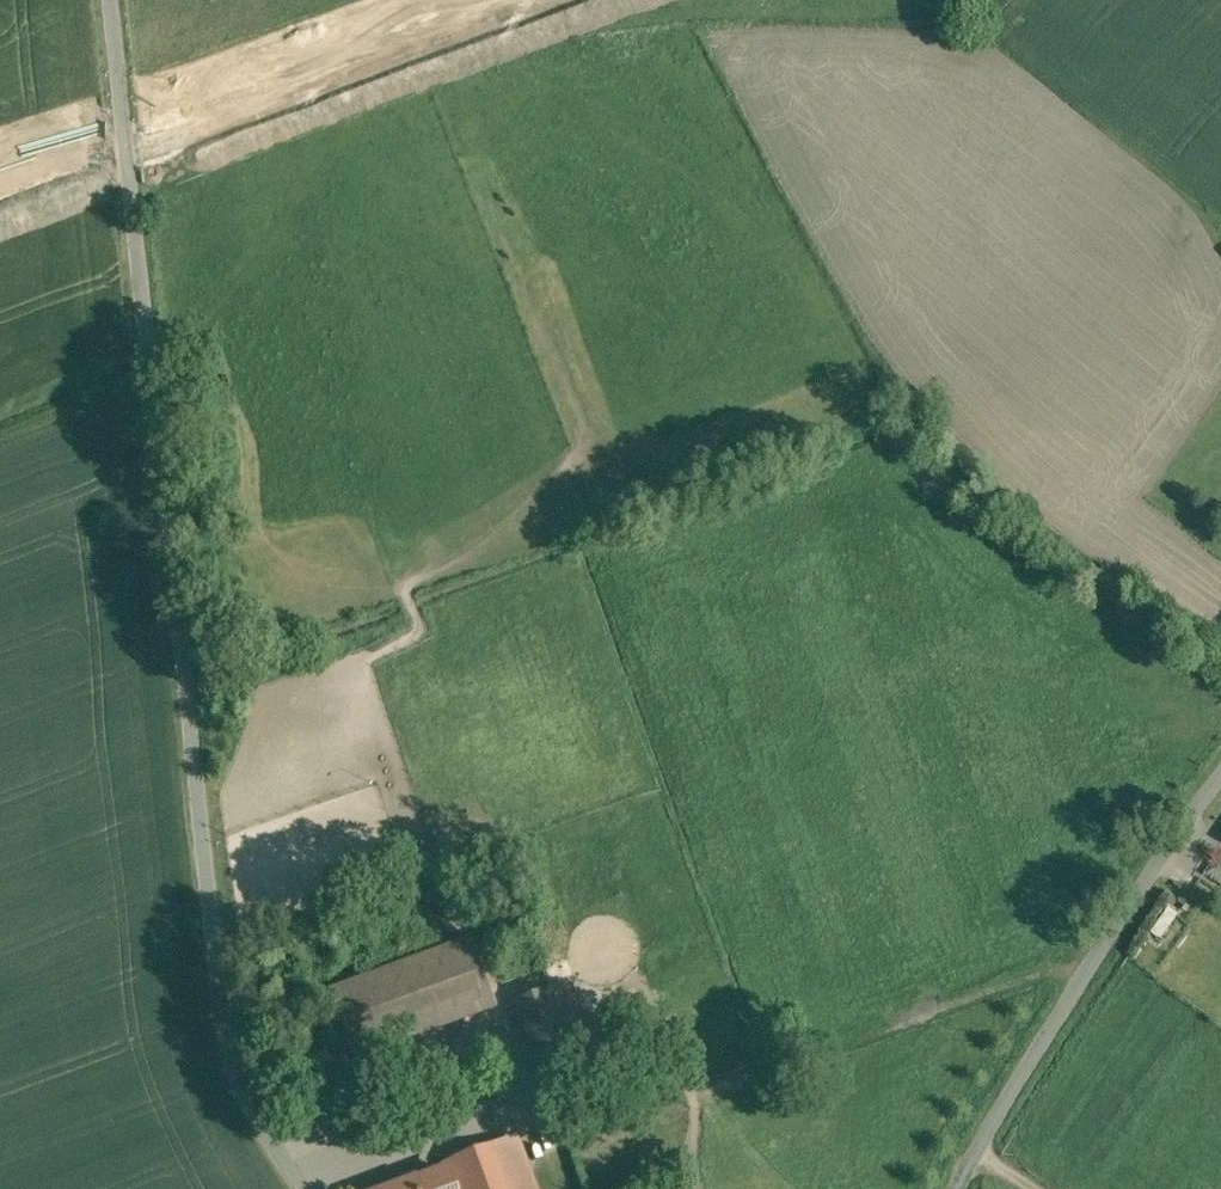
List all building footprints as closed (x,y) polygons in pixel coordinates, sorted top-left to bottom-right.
[(354,1055),(493,1000),(469,939),(330,994),(354,1055)] [(553,989),(516,1003),(548,1089),(585,1076),(553,989)] [(380,1188),(561,1188),(541,1132),(380,1188)]
